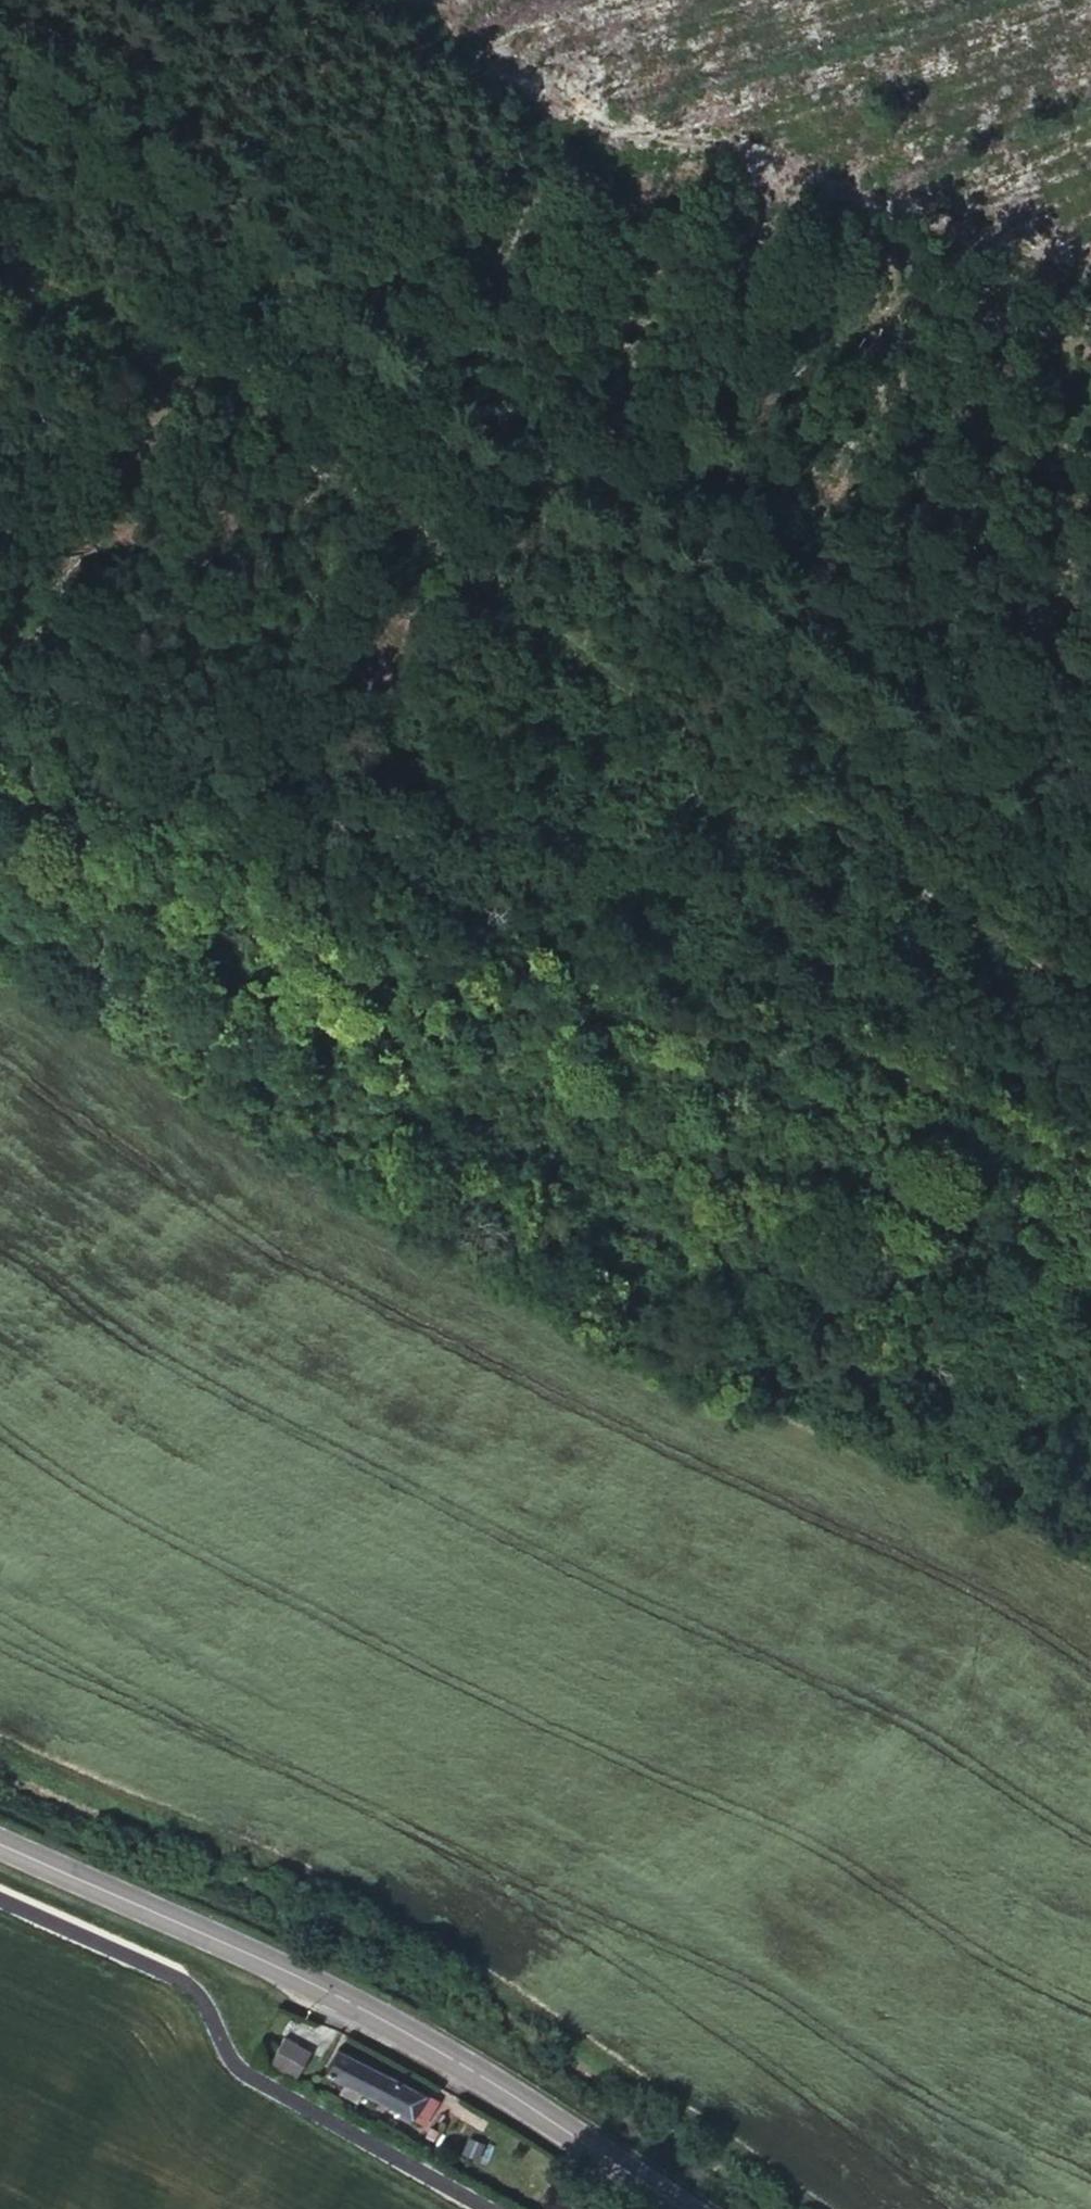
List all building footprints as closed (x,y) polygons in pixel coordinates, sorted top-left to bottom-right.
[(308,2046),(281,2032),(266,2060),(293,2075),(308,2046)] [(324,2075),(412,2120),(427,2091),(339,2047),(324,2075)]
